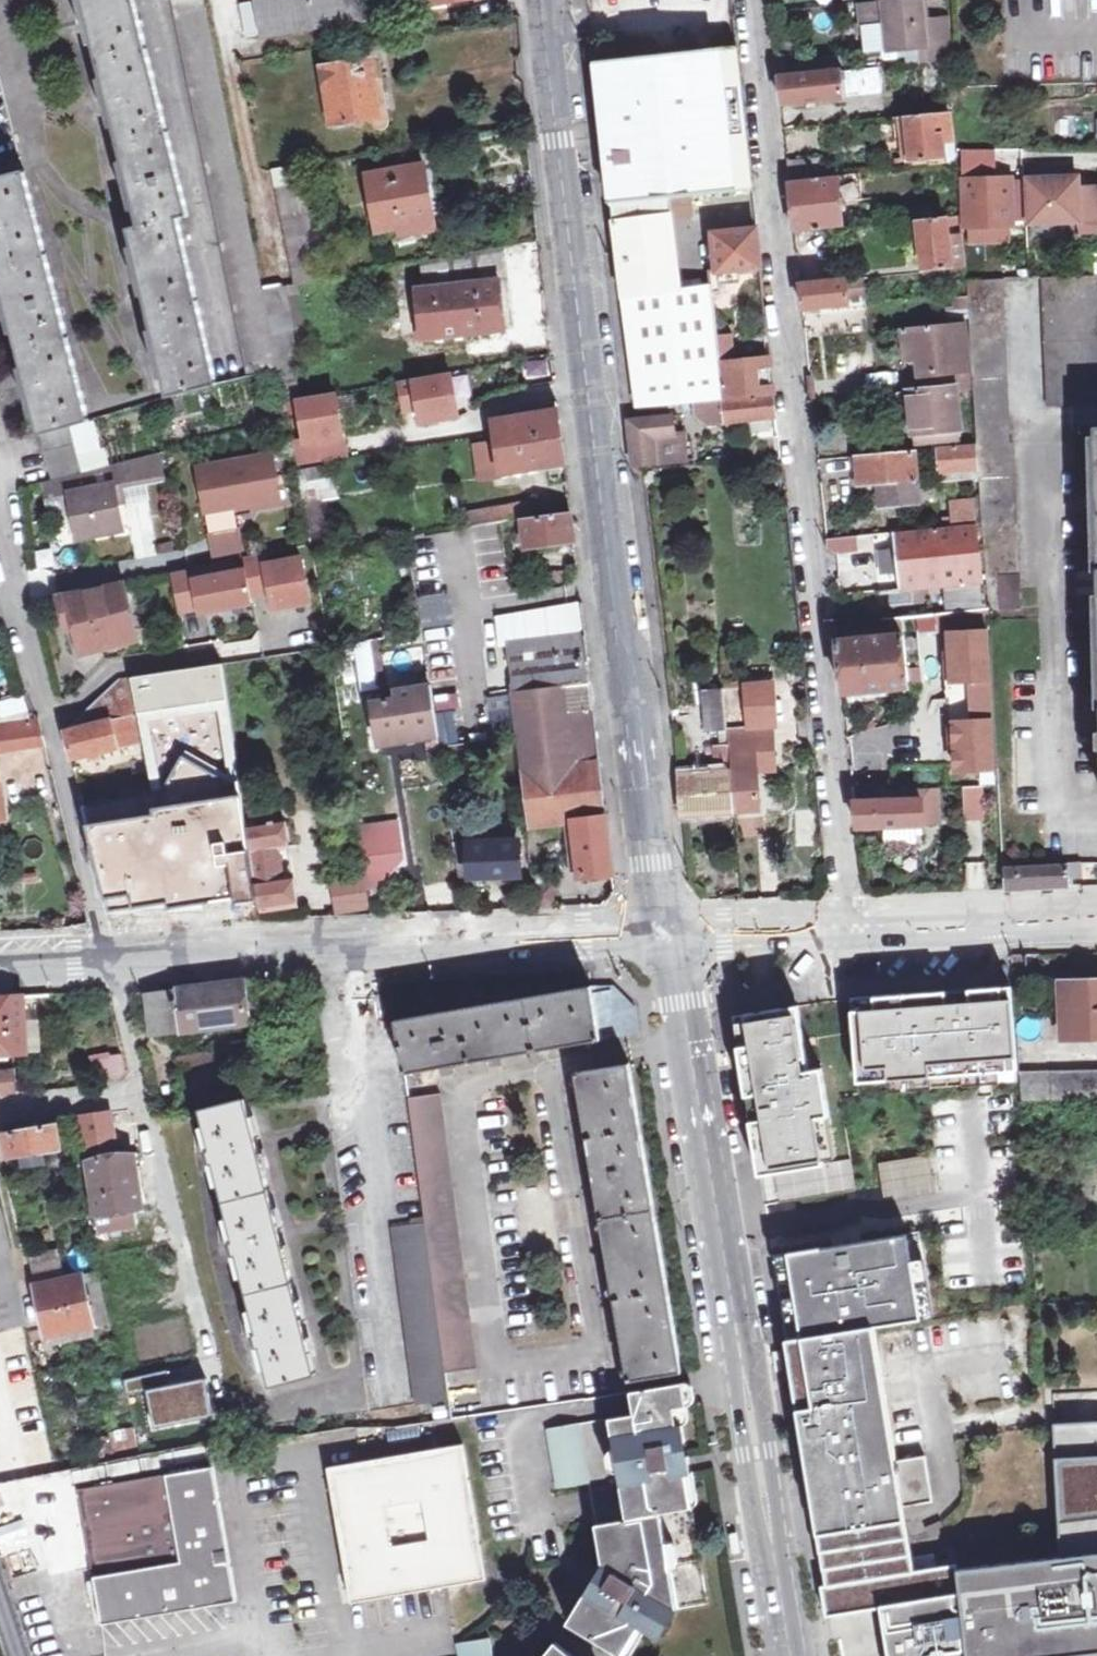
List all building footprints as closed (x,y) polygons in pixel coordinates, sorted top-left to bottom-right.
[(139,226),(127,229),(168,397),(218,385),(178,220),(188,217),(134,0),(83,0),(139,226)] [(279,372),(263,288),(205,0),(166,0),(166,1),(172,0),(250,377),(279,372)] [(239,1),(244,37),(257,35),(252,0),(247,0),(239,1)] [(371,0),(256,0),(261,34),(374,16),(372,1),(371,0)] [(864,52),(926,46),(927,63),(949,60),(947,18),(925,20),(922,0),(914,0),(860,6),(864,52)] [(605,130),(612,203),(670,198),(696,195),(752,188),(737,47),(598,62),(605,130)] [(320,68),(330,124),(373,116),(375,123),(376,126),(380,128),(385,128),(389,122),(381,80),(375,81),(371,59),(320,68)] [(876,67),(840,71),(843,103),(879,98),(876,67)] [(843,103),(840,71),(780,77),(784,109),(843,103)] [(888,118),(891,162),(910,160),(911,164),(950,161),(949,134),(953,133),(952,110),(888,118)] [(842,228),(837,185),(836,176),(821,177),(820,158),(789,160),(790,180),(796,233),(842,228)] [(296,283),(298,282),(324,277),(305,178),(323,174),(320,161),(272,169),(296,283)] [(398,225),(431,220),(422,166),(364,176),(373,230),(398,225)] [(38,434),(70,426),(90,420),(69,342),(25,172),(0,178),(0,283),(38,434)] [(859,174),(836,176),(837,185),(860,183),(859,174)] [(1080,176),(1030,178),(1031,221),(1081,220),(1080,176)] [(1011,177),(967,179),(968,224),(1012,223),(1011,177)] [(698,217),(696,195),(670,198),(673,220),(698,217)] [(622,275),(625,294),(682,289),(673,220),(670,198),(612,203),(619,275),(622,275)] [(962,215),(950,217),(955,265),(966,263),(962,215)] [(955,265),(950,217),(918,220),(921,242),(924,268),(955,265)] [(433,232),(431,220),(398,225),(400,238),(433,232)] [(921,242),(918,220),(896,223),(899,245),(921,242)] [(757,230),(714,233),(717,269),(761,267),(757,230)] [(504,247),(421,261),(424,289),(411,290),(413,308),(419,308),(423,338),(507,329),(505,313),(513,312),(504,247)] [(1043,275),(1048,404),(1096,403),(1096,272),(1043,275)] [(977,443),(979,470),(980,481),(981,498),(983,524),(987,574),(1018,572),(1013,442),(1010,442),(1003,276),(967,277),(977,443)] [(862,278),(802,286),(804,309),(865,301),(862,278)] [(284,284),(293,326),(306,323),(298,282),(296,283),(284,284)] [(284,284),(263,288),(285,402),(300,399),(302,399),(287,330),(294,329),(293,326),(284,284)] [(696,401),(723,399),(720,364),(712,284),(682,289),(625,294),(639,407),(696,401)] [(965,320),(920,325),(922,361),(923,373),(942,371),(943,385),(906,389),(911,434),(961,429),(956,384),(971,382),(965,320)] [(922,361),(920,325),(902,327),(906,362),(922,361)] [(770,360),(720,364),(723,399),(774,394),(770,360)] [(451,373),(398,382),(403,412),(419,409),(421,423),(458,416),(451,373)] [(302,399),(300,399),(308,442),(294,444),(299,468),(347,460),(335,393),(302,399)] [(774,394),(723,399),(696,401),(697,415),(712,425),(777,417),(774,394)] [(557,404),(519,411),(520,417),(495,422),(497,442),(480,445),(485,477),(565,463),(557,404)] [(631,417),(635,463),(693,458),(691,429),(679,431),(678,414),(631,417)] [(70,426),(38,434),(50,481),(60,478),(81,473),(70,426)] [(943,473),(979,470),(977,443),(937,447),(940,473),(943,473)] [(858,455),(861,483),(890,481),(892,503),(919,500),(915,450),(858,455)] [(167,451),(119,463),(123,481),(170,470),(167,451)] [(201,466),(209,511),(236,507),(283,498),(274,453),(201,466)] [(123,481),(119,463),(81,473),(60,478),(64,496),(71,494),(75,514),(81,539),(125,529),(120,504),(116,483),(123,481)] [(334,466),(299,472),(304,503),(339,497),(334,466)] [(979,470),(943,473),(944,483),(980,481),(979,470)] [(64,496),(60,478),(50,481),(36,484),(41,502),(64,496)] [(116,483),(120,504),(128,502),(123,481),(116,483)] [(71,494),(64,496),(68,516),(75,514),(71,494)] [(975,525),(983,524),(981,498),(949,501),(950,504),(944,505),(946,528),(975,525)] [(513,520),(523,518),(533,517),(529,504),(463,515),(465,529),(500,524),(508,521),(513,520)] [(236,507),(209,511),(213,531),(240,527),(236,507)] [(572,516),(523,524),(527,549),(574,542),(572,516)] [(523,524),(523,518),(513,520),(508,521),(512,552),(527,549),(523,524)] [(946,528),(896,533),(903,587),(951,583),(954,611),(984,607),(975,525),(946,528)] [(264,554),(245,559),(247,568),(252,593),(270,589),(274,606),(310,599),(301,556),(266,562),(264,554)] [(193,570),(172,574),(178,609),(199,605),(200,610),(253,600),(252,593),(247,568),(195,578),(193,570)] [(987,574),(989,607),(1020,605),(1018,572),(987,574)] [(124,585),(58,600),(64,623),(73,622),(82,653),(138,639),(124,585)] [(906,603),(904,590),(879,594),(881,606),(906,603)] [(954,611),(938,613),(939,627),(990,626),(989,607),(984,607),(954,611)] [(989,631),(950,633),(953,682),(992,679),(989,631)] [(402,636),(404,646),(424,643),(422,633),(402,636)] [(838,641),(844,699),(909,692),(903,633),(838,641)] [(508,647),(532,829),(573,824),(580,876),(613,872),(585,637),(508,647)] [(144,743),(135,696),(131,679),(119,681),(65,734),(71,760),(144,743)] [(992,679),(953,682),(954,703),(993,699),(992,679)] [(430,684),(390,690),(392,699),(373,702),(380,745),(425,738),(428,762),(442,760),(430,684)] [(767,686),(724,688),(728,727),(728,732),(730,761),(735,811),(760,810),(758,775),(757,765),(777,763),(775,739),(771,740),(767,686)] [(708,729),(728,727),(724,688),(705,690),(708,729)] [(993,699),(954,703),(956,723),(995,720),(993,699)] [(995,720),(956,723),(959,771),(998,769),(995,720)] [(47,746),(41,722),(0,728),(0,753),(47,746)] [(728,732),(719,733),(721,746),(715,746),(716,762),(730,761),(728,732)] [(730,761),(716,762),(717,773),(703,774),(706,813),(735,811),(730,761)] [(757,765),(758,775),(778,774),(777,763),(757,765)] [(703,774),(680,776),(683,815),(706,813),(703,774)] [(890,826),(923,825),(923,798),(886,799),(885,785),(853,786),(858,827),(890,826)] [(967,787),(968,819),(987,818),(987,786),(967,787)] [(245,803),(261,909),(299,904),(286,818),(262,822),(258,801),(245,803)] [(359,829),(366,875),(389,871),(402,858),(396,823),(359,829)] [(923,825),(890,826),(891,845),(923,843),(923,825)] [(469,845),(470,863),(471,879),(497,879),(523,878),(521,844),(508,844),(508,841),(485,842),(485,844),(469,845)] [(470,863),(469,845),(455,845),(458,863),(470,863)] [(1008,889),(1068,887),(1068,879),(1087,878),(1086,865),(1007,867),(1008,877),(1008,889)] [(392,886),(389,871),(366,875),(368,890),(392,886)] [(1082,976),(1082,983),(1064,983),(1067,1038),(1096,1037),(1096,975),(1082,976)] [(592,995),(614,991),(622,1039),(642,1034),(637,1005),(614,982),(591,985),(591,989),(592,995)] [(148,995),(152,1033),(247,1022),(242,984),(148,995)] [(406,1074),(600,1042),(591,989),(397,1020),(406,1074)] [(614,991),(592,995),(600,1042),(622,1039),(614,991)] [(1020,1082),(1014,996),(853,1007),(859,1092),(1020,1082)] [(42,1052),(41,1029),(34,1030),(33,997),(0,998),(0,1055),(42,1052)] [(828,1162),(801,1002),(736,1012),(755,1133),(762,1173),(828,1162)] [(97,1082),(127,1075),(122,1055),(93,1063),(97,1082)] [(577,1074),(628,1378),(681,1370),(630,1065),(577,1074)] [(1022,1101),(1096,1099),(1096,1069),(1019,1072),(1022,1101)] [(19,1094),(16,1072),(0,1073),(0,1096),(19,1094)] [(223,1103),(220,1089),(184,1094),(186,1113),(202,1109),(223,1103)] [(416,1403),(448,1399),(445,1376),(477,1371),(444,1110),(442,1093),(409,1098),(425,1217),(411,1219),(411,1225),(394,1228),(416,1403)] [(223,1103),(202,1109),(270,1385),(316,1373),(246,1097),(223,1103)] [(83,1118),(91,1175),(85,1176),(87,1185),(93,1184),(99,1232),(135,1228),(133,1211),(142,1210),(139,1187),(145,1187),(142,1169),(136,1169),(134,1155),(117,1157),(111,1114),(83,1118)] [(10,1179),(31,1176),(29,1154),(62,1149),(58,1128),(1,1134),(5,1155),(10,1179)] [(928,1155),(880,1164),(885,1200),(934,1193),(928,1155)] [(850,1161),(793,1169),(797,1197),(854,1189),(850,1161)] [(820,1534),(907,1521),(905,1505),(933,1501),(925,1454),(898,1459),(875,1326),(933,1316),(919,1230),(774,1255),(820,1534)] [(34,1285),(42,1320),(45,1333),(93,1325),(95,1336),(112,1332),(99,1272),(34,1285)] [(771,1350),(775,1374),(784,1372),(780,1348),(771,1350)] [(634,1402),(636,1414),(548,1429),(559,1490),(591,1485),(603,1564),(580,1568),(585,1597),(570,1623),(622,1654),(638,1626),(648,1632),(661,1612),(710,1604),(686,1476),(693,1474),(690,1459),(686,1460),(684,1444),(687,1442),(684,1424),(677,1426),(674,1408),(688,1406),(686,1392),(685,1384),(632,1392),(634,1402)] [(1096,1652),(1096,1420),(1054,1422),(1061,1556),(958,1568),(969,1655),(1061,1655),(1096,1652)] [(158,1423),(133,1428),(136,1442),(161,1437),(158,1423)] [(419,1427),(384,1433),(387,1449),(421,1443),(419,1427)] [(136,1442),(133,1428),(115,1431),(117,1449),(137,1445),(136,1442)] [(44,1436),(13,1442),(18,1464),(49,1458),(44,1436)] [(463,1444),(329,1468),(353,1604),(442,1588),(487,1580),(463,1444)] [(236,1601),(212,1468),(79,1492),(92,1567),(103,1624),(236,1601)] [(0,1528),(0,1545),(28,1539),(19,1500),(0,1505),(0,1514),(3,1527),(0,1528)] [(820,1534),(827,1584),(822,1585),(827,1616),(881,1607),(886,1638),(889,1655),(969,1655),(958,1568),(957,1563),(936,1566),(934,1553),(922,1555),(924,1568),(915,1570),(907,1521),(820,1534)] [(742,1553),(737,1529),(729,1531),(734,1554),(742,1553)] [(459,1655),(495,1655),(492,1638),(457,1644),(459,1655)] [(556,1645),(547,1655),(570,1655),(556,1645)]
